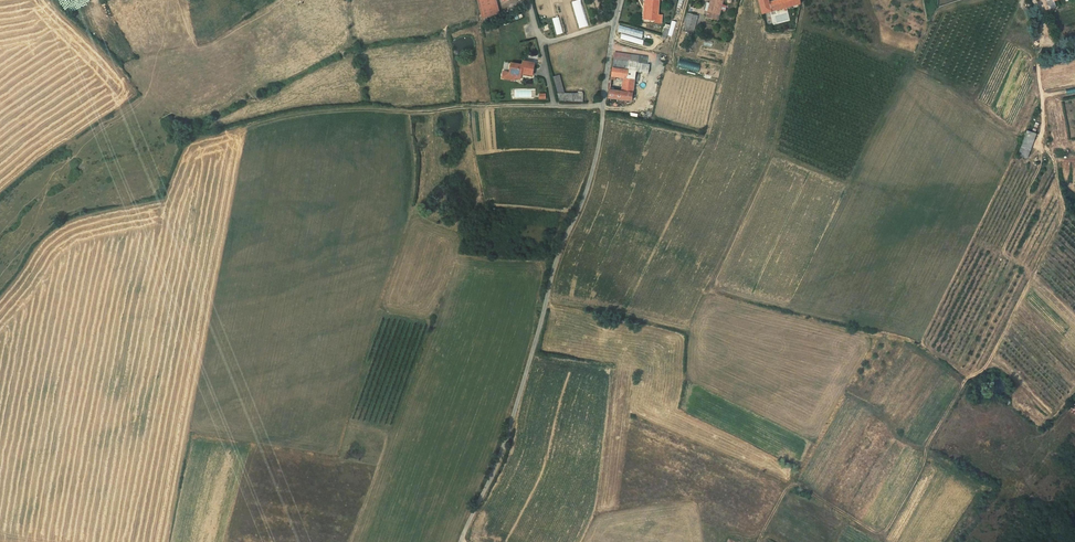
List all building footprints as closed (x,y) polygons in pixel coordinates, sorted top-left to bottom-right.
[(482,17),(498,14),(494,0),(478,0),(482,17)] [(579,28),(588,26),(581,0),(576,0),(571,1),(579,28)] [(645,17),(657,18),(659,0),(657,0),(646,0),(645,17)] [(705,16),(714,18),(720,0),(710,0),(705,16)] [(792,6),(790,0),(775,0),(768,2),(768,0),(759,0),(762,14),(792,6)] [(1048,9),(1055,7),(1053,1),(1057,0),(1045,0),(1048,9)] [(687,13),(685,29),(695,30),(697,15),(687,13)] [(552,18),(555,34),(562,33),(559,17),(552,18)] [(622,32),(620,39),(640,45),(644,32),(619,25),(617,31),(622,32)] [(613,52),(611,68),(626,69),(627,62),(647,64),(647,57),(613,52)] [(533,63),(522,61),(522,65),(510,63),(508,73),(520,75),(520,73),(531,75),(533,63)] [(647,64),(627,62),(626,69),(634,70),(647,73),(648,65),(647,64)] [(613,80),(614,76),(620,77),(626,77),(626,69),(611,68),(609,79),(613,80)] [(620,77),(618,91),(632,94),(634,70),(626,69),(626,77),(620,77)] [(508,73),(502,72),(501,78),(513,80),(513,78),(519,79),(520,75),(508,73)] [(560,100),(582,101),(583,93),(565,93),(560,75),(553,77),(560,100)] [(632,94),(618,91),(608,90),(607,98),(631,101),(632,94)] [(1026,131),(1024,136),(1033,140),(1035,136),(1026,131)] [(1023,158),(1033,140),(1024,136),(1015,154),(1023,158)]
